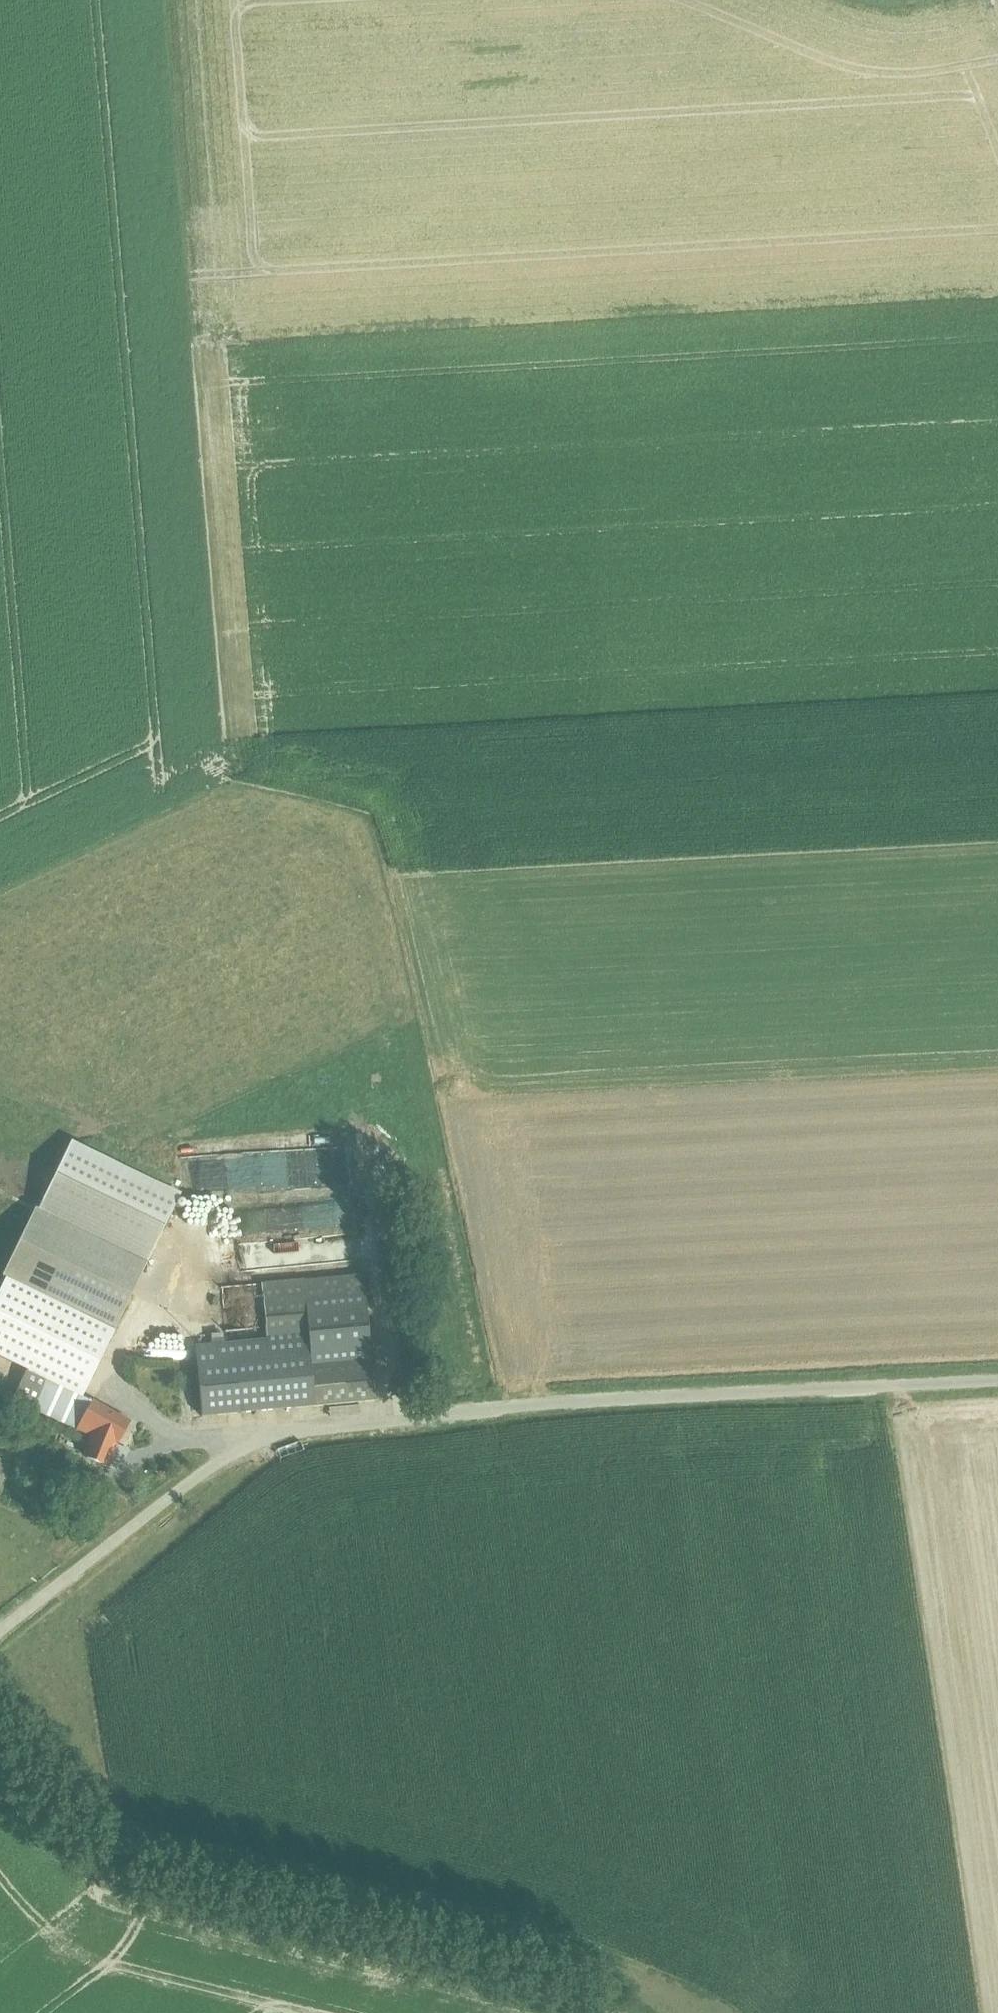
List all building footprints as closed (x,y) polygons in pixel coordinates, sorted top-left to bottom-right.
[(69,1146),(36,1214),(144,1266),(177,1198),(69,1146)] [(185,1231),(202,1230),(200,1183),(182,1184),(185,1231)] [(291,1220),(307,1216),(304,1203),(287,1208),(291,1220)] [(237,1228),(274,1228),(274,1208),(237,1208),(237,1228)] [(219,1345),(193,1348),(200,1418),(373,1401),(363,1295),(361,1276),(301,1281),(259,1285),(259,1287),(265,1340),(219,1345)] [(11,1400),(78,1431),(90,1401),(26,1370),(11,1400)] [(78,1431),(78,1432),(94,1438),(85,1459),(107,1467),(115,1446),(127,1422),(90,1401),(78,1431)] [(100,1514),(94,1520),(98,1526),(105,1520),(100,1514)]
